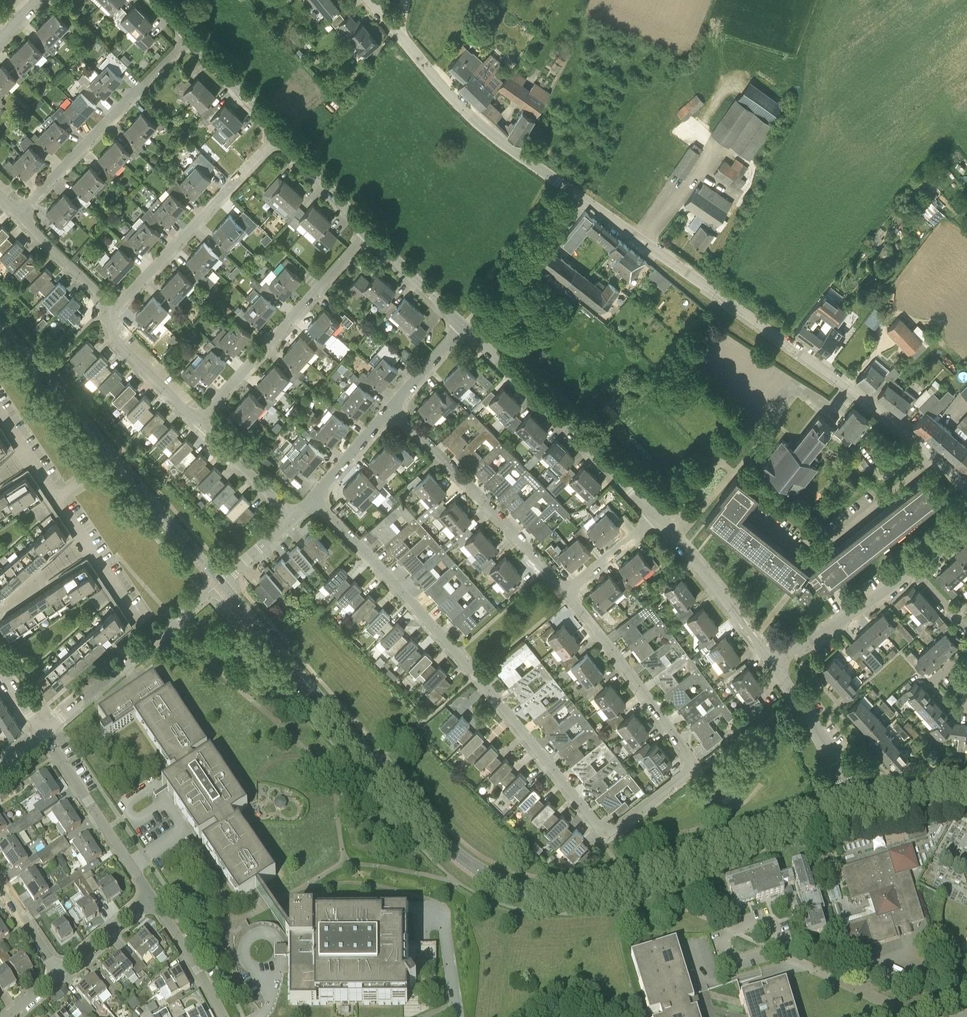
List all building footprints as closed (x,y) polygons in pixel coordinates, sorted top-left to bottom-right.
[(123,8),(119,4),(123,0),(105,0),(102,2),(111,11),(108,14),(113,19),(123,8)] [(325,16),(327,17),(338,7),(332,0),(309,0),(315,6),(307,13),(316,23),(325,16)] [(121,21),(129,29),(144,14),(135,5),(128,13),(123,8),(113,19),(118,24),(121,21)] [(72,29),(77,24),(66,14),(62,18),(54,11),(45,20),(60,35),(69,26),(72,29)] [(348,36),(360,26),(350,15),(345,19),(340,13),(331,21),(335,26),(338,24),(348,35),(347,36),(348,36)] [(137,37),(134,40),(144,50),(154,39),(145,31),(153,23),(144,14),(129,29),(137,37)] [(39,41),(50,51),(52,53),(57,48),(52,43),(60,35),(45,20),(37,29),(44,36),(39,41)] [(350,51),(356,46),(365,56),(379,45),(362,24),(360,26),(348,36),(352,41),(346,46),(350,51)] [(45,56),(50,51),(39,41),(36,45),(28,38),(19,47),(34,62),(42,53),(45,56)] [(13,68),(24,78),(29,73),(26,70),(34,62),(19,47),(10,56),(18,63),(13,68)] [(457,57),(449,66),(464,80),(457,86),(479,108),(480,108),(488,98),(497,87),(504,80),(495,71),(502,64),(491,53),(484,61),(482,60),(473,51),(472,52),(466,47),(457,57)] [(301,57),(304,54),(299,48),(295,52),(301,57)] [(98,72),(113,87),(122,78),(118,75),(127,65),(111,50),(106,55),(108,56),(100,65),(103,68),(98,72)] [(550,67),(558,72),(565,60),(557,55),(550,67)] [(24,78),(13,68),(9,72),(2,65),(0,67),(0,80),(8,88),(16,80),(19,83),(24,78)] [(504,80),(497,87),(524,106),(522,110),(513,124),(510,123),(508,126),(506,124),(504,127),(502,130),(507,134),(520,142),(521,140),(550,93),(550,92),(534,82),(529,89),(522,84),(527,78),(513,68),(504,80)] [(104,96),(113,87),(98,72),(91,80),(84,72),(78,79),(82,83),(93,94),(97,89),(104,96)] [(188,97),(192,101),(207,86),(198,77),(192,83),(184,76),(172,88),(184,100),(188,97)] [(72,100),(87,114),(96,105),(88,98),(93,94),(82,83),(77,88),(80,91),(72,100)] [(203,118),(213,106),(209,102),(216,95),(207,86),(192,101),(201,109),(198,113),(203,118)] [(676,112),(684,121),(704,103),(696,93),(676,112)] [(488,98),(480,108),(494,122),(497,119),(503,113),(488,98)] [(730,144),(750,159),(774,125),(735,98),(710,133),(729,146),(730,144)] [(78,123),(87,114),(72,100),(64,108),(61,105),(56,111),(67,121),(71,116),(78,123)] [(212,121),(219,127),(234,112),(225,103),(220,108),(215,104),(213,106),(203,118),(199,122),(200,123),(202,122),(204,124),(212,121)] [(46,127),(61,141),(70,132),(62,125),(67,121),(56,111),(51,115),(54,118),(46,127)] [(156,127),(159,130),(165,124),(154,114),(149,119),(142,112),(133,121),(148,136),(156,127)] [(236,150),(246,139),(235,129),(243,121),(234,112),(219,127),(212,133),(222,142),(225,139),(226,140),(230,143),(236,150)] [(128,142),(138,152),(143,147),(140,144),(148,136),(133,121),(124,130),(132,137),(128,142)] [(52,150),(61,141),(46,127),(38,136),(34,133),(29,138),(41,148),(45,143),(52,150)] [(20,153),(36,168),(44,159),(37,152),(41,148),(29,138),(25,143),(28,146),(20,153)] [(134,157),(138,152),(128,142),(123,146),(116,139),(107,148),(122,163),(130,154),(134,157)] [(672,170),(684,178),(701,153),(700,152),(703,148),(694,142),(691,146),(689,145),(672,170)] [(102,169),(112,179),(117,174),(114,171),(122,163),(107,148),(98,157),(106,164),(102,169)] [(27,178),(36,168),(20,153),(12,162),(9,159),(4,164),(15,175),(19,170),(27,178)] [(187,173),(202,188),(211,178),(203,171),(208,166),(197,156),(192,162),(195,165),(187,173)] [(746,180),(741,177),(748,167),(736,157),(731,164),(723,159),(714,173),(728,184),(730,181),(740,188),(746,180)] [(99,193),(112,179),(102,169),(97,173),(90,166),(81,175),(96,190),(99,193)] [(194,197),(202,188),(187,173),(179,182),(176,179),(171,184),(182,194),(186,190),(194,197)] [(76,196),(86,206),(91,201),(88,198),(96,190),(81,175),(72,184),(80,191),(76,196)] [(276,199),(280,203),(294,187),(285,179),(278,186),(273,182),(263,193),(273,202),(276,199)] [(704,248),(714,233),(712,232),(733,202),(704,183),(703,183),(700,187),(697,185),(684,204),(705,219),(702,224),(700,223),(689,238),(704,248)] [(162,201),(177,215),(185,206),(178,199),(182,194),(171,184),(167,189),(170,192),(162,201)] [(291,218),(302,208),(297,203),(304,196),(294,187),(280,203),(289,210),(286,214),(291,218)] [(90,211),(86,206),(76,196),(71,200),(64,193),(55,202),(70,216),(79,208),(82,211),(82,210),(86,215),(90,211)] [(168,224),(177,215),(162,201),(158,197),(149,206),(150,207),(146,211),(156,222),(161,217),(168,224)] [(60,233),(65,228),(62,225),(70,216),(55,202),(46,211),(54,218),(49,223),(60,233)] [(301,221),(308,227),(322,212),(313,204),(306,211),(302,208),(291,218),(289,221),(296,227),(301,221)] [(938,209),(927,219),(933,225),(943,215),(938,209)] [(159,224),(156,222),(146,211),(140,217),(143,220),(136,228),(151,242),(160,233),(155,228),(159,224)] [(314,239),(319,244),(329,233),(325,229),(332,221),(322,212),(308,227),(317,236),(314,239)] [(583,213),(561,241),(566,245),(571,249),(586,231),(605,246),(609,249),(607,252),(615,258),(611,262),(615,265),(612,268),(615,271),(620,275),(621,274),(623,272),(629,277),(630,277),(644,259),(625,243),(620,239),(614,234),(595,219),(594,219),(593,221),(583,213)] [(247,232),(252,226),(241,216),(237,221),(230,214),(221,223),(236,237),(244,229),(247,232)] [(216,244),(227,254),(231,249),(228,246),(236,237),(221,223),(212,232),(220,240),(216,244)] [(13,242),(6,235),(10,232),(2,224),(0,227),(0,249),(3,252),(13,242)] [(143,252),(151,242),(136,228),(136,229),(132,226),(120,239),(133,251),(137,247),(143,252)] [(866,244),(870,247),(877,237),(874,234),(866,244)] [(27,256),(20,249),(24,246),(17,238),(13,242),(3,252),(0,255),(7,263),(10,259),(17,266),(27,256)] [(111,256),(126,270),(135,261),(129,256),(133,251),(120,239),(115,245),(118,248),(111,256)] [(222,259),(227,254),(216,244),(212,248),(204,241),(195,250),(211,265),(219,256),(222,259)] [(613,299),(619,290),(608,281),(605,285),(598,280),(596,283),(588,276),(579,270),(553,249),(542,263),(583,296),(578,302),(597,317),(611,300),(612,301),(613,299)] [(190,271),(201,281),(208,288),(215,281),(208,274),(206,276),(203,273),(211,265),(195,250),(187,260),(194,267),(190,271)] [(32,280),(42,270),(35,263),(38,260),(31,253),(27,256),(17,266),(14,269),(21,277),(25,273),(32,280)] [(117,279),(126,270),(111,256),(103,264),(100,261),(94,267),(105,277),(110,272),(117,279)] [(277,274),(293,288),(301,278),(293,271),(298,267),(287,257),(282,262),(285,265),(277,274)] [(46,294),(56,284),(49,277),(52,274),(45,267),(42,270),(32,280),(28,283),(36,291),(39,287),(46,294)] [(672,282),(654,267),(648,274),(658,282),(660,279),(669,286),(672,282)] [(196,286),(201,281),(190,271),(186,276),(179,269),(170,278),(185,292),(193,283),(196,286)] [(363,289),(372,297),(386,281),(376,273),(369,281),(361,273),(348,288),(357,296),(363,289)] [(284,297),(293,288),(277,274),(269,282),(266,279),(261,285),(272,294),(276,290),(284,297)] [(165,299),(176,309),(180,304),(177,301),(185,292),(170,278),(161,287),(169,294),(165,299)] [(56,311),(70,298),(63,291),(66,288),(59,281),(56,284),(46,294),(43,298),(50,305),(48,306),(54,313),(56,311)] [(384,312),(393,301),(389,298),(396,290),(386,281),(372,297),(381,305),(378,308),(384,312)] [(252,301),(268,315),(276,306),(268,299),(272,294),(261,285),(257,290),(260,293),(252,301)] [(807,339),(817,325),(814,323),(821,314),(824,316),(835,301),(832,299),(834,297),(827,292),(826,294),(824,293),(795,330),(807,339)] [(81,319),(81,317),(85,313),(77,305),(81,302),(80,301),(80,296),(74,295),(70,298),(56,311),(64,319),(67,316),(75,323),(79,319),(81,319)] [(171,314),(176,309),(165,299),(161,303),(153,296),(144,305),(160,320),(168,311),(171,314)] [(391,314),(401,322),(414,306),(405,297),(398,305),(393,301),(384,312),(385,313),(382,317),(385,319),(387,316),(389,317),(391,314)] [(259,325),(268,315),(252,301),(243,311),(238,306),(234,311),(236,313),(247,322),(251,318),(259,325)] [(807,339),(816,346),(844,308),(835,301),(824,316),(827,318),(820,327),(817,325),(807,339)] [(154,341),(159,335),(152,328),(160,320),(144,305),(136,315),(143,322),(139,326),(154,341)] [(411,337),(410,339),(416,343),(427,331),(417,322),(424,314),(414,306),(401,322),(410,330),(407,334),(411,337)] [(316,317),(332,331),(339,323),(343,326),(344,324),(348,327),(353,321),(344,314),(343,315),(335,308),(331,313),(325,308),(316,317)] [(836,347),(844,335),(835,328),(848,311),(844,308),(816,346),(825,353),(832,344),(836,347)] [(866,320),(876,327),(883,317),(873,309),(866,320)] [(227,329),(242,343),(251,334),(243,327),(247,322),(236,313),(232,318),(235,321),(227,329)] [(908,353),(909,352),(921,341),(922,339),(912,329),(900,316),(886,329),(908,353)] [(311,338),(322,349),(327,343),(323,341),(332,331),(316,317),(308,327),(315,334),(311,338)] [(234,353),(242,343),(227,329),(219,338),(216,335),(211,340),(222,350),(226,346),(234,353)] [(327,353),(322,349),(311,338),(307,342),(300,335),(291,345),(307,359),(314,351),(323,358),(327,353)] [(81,373),(84,370),(98,356),(90,349),(94,346),(87,339),(70,355),(77,362),(73,366),(81,373)] [(202,357),(218,371),(226,362),(218,355),(222,350),(211,340),(210,339),(204,346),(208,350),(202,357)] [(909,352),(915,358),(927,347),(927,346),(921,341),(909,352)] [(298,368),(302,364),(307,359),(291,345),(283,354),(290,361),(286,366),(301,380),(306,375),(298,368)] [(374,365),(390,378),(398,369),(390,362),(394,357),(383,348),(378,353),(381,356),(374,365)] [(102,381),(112,371),(105,363),(108,360),(101,353),(98,356),(84,370),(91,377),(95,373),(102,381)] [(209,381),(218,371),(202,357),(194,366),(191,363),(182,373),(193,383),(201,374),(209,381)] [(476,377),(487,388),(493,382),(474,364),(469,368),(462,361),(453,370),(468,385),(476,377)] [(296,385),(301,380),(286,366),(282,370),(275,363),(266,373),(282,387),(290,379),(296,385)] [(881,378),(884,382),(897,369),(894,366),(884,376),(870,363),(856,379),(869,389),(881,378)] [(381,388),(390,378),(374,365),(366,374),(363,371),(358,376),(369,386),(374,381),(381,388)] [(116,395),(126,385),(119,378),(122,374),(115,367),(112,371),(102,381),(98,384),(105,391),(109,387),(116,395)] [(889,405),(904,387),(894,379),(900,372),(897,369),(884,382),(886,384),(877,396),(889,405)] [(447,391),(458,401),(463,397),(460,394),(468,385),(453,370),(444,379),(451,387),(447,391)] [(349,393),(365,407),(373,397),(366,390),(369,386),(358,376),(354,372),(350,378),(357,384),(349,393)] [(261,394),(273,404),(278,399),(275,396),(282,387),(266,373),(258,382),(265,389),(261,394)] [(91,377),(86,382),(94,389),(98,384),(91,377)] [(127,412),(140,399),(133,392),(137,388),(130,381),(126,385),(116,395),(113,398),(127,412)] [(911,399),(919,406),(933,392),(937,387),(932,383),(926,389),(926,388),(917,397),(904,387),(889,405),(900,414),(911,399)] [(489,402),(497,410),(512,396),(503,386),(496,394),(491,389),(481,400),(473,409),(476,412),(484,403),(486,405),(489,402)] [(458,401),(447,391),(445,389),(441,393),(436,388),(427,397),(442,412),(445,415),(458,401)] [(939,397),(945,403),(953,395),(951,393),(947,388),(946,388),(939,397)] [(268,410),(273,404),(261,394),(257,398),(250,391),(241,401),(257,415),(265,407),(268,410)] [(924,412),(927,409),(939,397),(933,392),(919,406),(918,407),(924,412)] [(357,416),(365,407),(349,393),(342,402),(339,399),(334,404),(345,414),(349,409),(357,416)] [(144,423),(154,413),(147,406),(151,402),(144,395),(140,399),(127,412),(134,419),(137,415),(144,423)] [(507,426),(518,416),(514,412),(521,404),(512,396),(497,410),(501,414),(498,417),(507,426)] [(431,428),(437,423),(434,420),(442,412),(427,397),(418,406),(425,414),(421,418),(431,428)] [(247,432),(252,426),(249,424),(257,415),(241,401),(233,410),(240,417),(236,422),(247,432)] [(298,405),(295,402),(285,413),(288,416),(298,405)] [(608,402),(602,407),(612,417),(618,412),(608,402)] [(325,421),(341,435),(349,425),(341,419),(345,414),(334,404),(329,410),(332,412),(325,421)] [(833,431),(849,443),(868,419),(853,407),(833,431)] [(158,437),(169,427),(161,420),(165,416),(158,409),(154,413),(144,423),(141,426),(148,433),(151,430),(158,437)] [(924,435),(938,419),(927,409),(924,412),(913,425),(924,435)] [(457,453),(468,441),(460,433),(472,422),(480,430),(486,425),(472,410),(441,440),(446,444),(447,443),(457,453)] [(516,428),(524,437),(539,421),(530,413),(523,420),(518,416),(507,426),(513,431),(516,428)] [(818,457),(812,452),(833,426),(829,422),(830,421),(823,416),(823,417),(818,413),(794,444),(790,440),(788,443),(783,439),(762,466),(796,493),(817,467),(813,463),(818,457)] [(943,451),(957,436),(951,431),(938,419),(924,435),(943,451)] [(332,444),(341,435),(325,421),(317,430),(313,428),(310,432),(320,442),(324,438),(332,444)] [(535,453),(546,443),(541,438),(548,430),(539,421),(524,437),(533,445),(530,448),(535,453)] [(172,451),(183,441),(176,434),(179,430),(172,423),(169,427),(158,437),(155,440),(162,447),(165,444),(172,451)] [(471,467),(482,456),(474,448),(486,437),(494,445),(500,439),(486,425),(480,430),(468,441),(457,453),(455,454),(460,459),(461,457),(471,467)] [(300,449),(316,463),(324,454),(316,447),(320,442),(310,432),(305,438),(308,441),(300,449)] [(966,446),(962,441),(964,438),(958,434),(957,436),(943,451),(954,461),(966,446)] [(187,465),(197,455),(190,448),(193,444),(186,437),(183,441),(172,451),(170,454),(176,461),(180,458),(187,465)] [(484,482),(496,470),(488,462),(500,451),(508,459),(513,454),(500,439),(494,445),(482,456),(471,467),(469,469),(474,473),(475,472),(484,482)] [(543,454),(551,463),(566,448),(557,439),(549,446),(546,443),(535,453),(540,457),(543,454)] [(0,446),(0,453),(11,446),(7,441),(0,446)] [(402,460),(405,463),(410,457),(400,447),(395,451),(388,444),(379,453),(393,468),(402,460)] [(966,471),(966,446),(954,461),(966,471)] [(562,479),(572,468),(568,464),(575,457),(566,448),(551,463),(559,471),(556,474),(562,479)] [(308,473),(316,463),(300,449),(293,458),(290,455),(284,461),(296,471),(300,466),(308,473)] [(201,479),(211,469),(204,462),(208,458),(201,451),(197,455),(187,465),(184,468),(190,475),(194,472),(201,479)] [(373,473),(383,484),(388,479),(385,476),(393,468),(379,453),(370,462),(377,469),(373,473)] [(499,496),(510,485),(502,477),(514,466),(522,474),(527,468),(513,454),(508,459),(496,470),(484,482),(483,483),(488,488),(489,486),(499,496)] [(863,456),(858,460),(866,471),(871,468),(863,456)] [(215,493),(225,483),(218,476),(222,473),(215,465),(211,469),(201,479),(198,483),(204,490),(208,486),(215,493)] [(569,481),(578,489),(592,474),(583,465),(576,472),(572,468),(562,479),(566,484),(569,481)] [(512,511),(524,499),(516,491),(528,480),(536,488),(541,483),(527,468),(522,474),(510,485),(499,496),(497,498),(502,502),(503,501),(512,511)] [(378,489),(383,484),(373,473),(368,478),(361,470),(352,479),(367,494),(375,486),(378,489)] [(415,487),(423,495),(438,481),(430,472),(422,479),(417,474),(407,484),(411,490),(415,487)] [(583,500),(589,505),(599,495),(594,490),(602,483),(592,474),(578,489),(586,497),(583,500)] [(924,476),(809,567),(765,533),(742,513),(752,500),(752,501),(758,493),(736,475),(719,496),(722,498),(705,519),(792,588),(796,583),(799,585),(797,587),(805,593),(809,588),(823,577),(829,585),(885,541),(941,497),(924,476)] [(31,496),(37,492),(26,477),(20,480),(15,484),(13,485),(5,490),(15,506),(23,501),(31,496)] [(356,510),(361,505),(358,502),(367,494),(352,479),(343,488),(350,495),(346,500),(356,510)] [(230,507),(240,497),(232,490),(236,487),(229,480),(225,483),(215,493),(212,496),(219,503),(223,500),(230,507)] [(432,512),(443,502),(445,500),(441,496),(447,491),(438,481),(423,495),(430,504),(416,517),(421,522),(432,512)] [(526,525),(542,510),(538,506),(532,504),(542,495),(550,503),(556,497),(541,483),(536,488),(524,499),(512,511),(511,512),(515,517),(517,515),(526,525)] [(15,506),(5,490),(0,494),(0,503),(6,512),(15,506)] [(39,490),(25,499),(29,504),(43,495),(39,490)] [(237,514),(244,522),(254,512),(247,504),(250,501),(243,494),(240,497),(230,507),(226,511),(233,518),(237,514)] [(43,495),(29,504),(32,509),(46,500),(43,495)] [(541,540),(553,529),(544,520),(556,509),(564,518),(570,512),(556,497),(550,503),(542,510),(526,525),(525,526),(530,531),(531,530),(541,540)] [(46,500),(32,509),(36,514),(50,505),(46,500)] [(440,514),(447,523),(463,509),(455,500),(447,507),(443,502),(432,512),(436,517),(440,514)] [(385,543),(397,532),(390,523),(401,513),(409,521),(415,516),(401,501),(370,529),(374,534),(376,532),(385,543)] [(593,516),(596,520),(610,536),(619,527),(615,522),(619,518),(608,504),(597,513),(593,516)] [(50,505),(36,514),(39,519),(53,510),(50,505)] [(446,550),(457,540),(470,528),(466,524),(472,519),(463,509),(447,523),(455,532),(441,545),(442,546),(446,550)] [(53,510),(39,519),(42,524),(56,515),(53,510)] [(56,515),(42,524),(46,529),(60,520),(56,515)] [(398,558),(410,547),(403,538),(415,528),(422,536),(428,530),(421,522),(416,517),(415,516),(409,521),(397,532),(385,543),(383,544),(388,549),(389,547),(398,558)] [(600,544),(610,536),(596,520),(587,527),(584,524),(579,529),(589,540),(593,536),(600,544)] [(60,543),(67,537),(56,522),(48,529),(41,535),(35,540),(47,554),(53,549),(60,543)] [(465,542),(473,551),(488,537),(480,528),(474,533),(470,528),(457,540),(462,545),(465,542)] [(568,544),(581,560),(591,552),(584,544),(589,540),(579,529),(574,533),(577,536),(568,544)] [(412,573),(424,562),(416,553),(428,543),(436,551),(442,546),(441,545),(428,530),(422,536),(410,547),(398,558),(397,559),(401,564),(403,562),(412,573)] [(320,556),(328,550),(312,532),(305,538),(308,542),(300,549),(310,560),(317,553),(320,556)] [(482,568),(493,558),(489,553),(497,546),(488,537),(473,551),(481,560),(477,563),(482,568)] [(39,562),(47,554),(35,540),(27,548),(39,562)] [(550,553),(555,548),(551,543),(545,548),(550,553)] [(964,543),(955,552),(957,555),(966,564),(966,546),(964,543)] [(581,560),(568,544),(559,552),(555,548),(550,553),(560,564),(565,560),(571,568),(581,560)] [(310,560),(300,549),(297,545),(289,551),(293,555),(285,562),(294,573),(302,566),(305,570),(312,563),(310,560)] [(425,588),(437,577),(430,568),(442,558),(449,566),(456,561),(446,550),(442,546),(436,551),(424,562),(412,573),(410,574),(415,579),(416,578),(425,588)] [(31,569),(39,562),(27,548),(19,555),(31,569)] [(651,566),(654,570),(659,565),(648,551),(643,555),(638,550),(629,558),(642,574),(651,566)] [(23,576),(31,569),(19,555),(10,562),(23,576)] [(490,570),(498,579),(513,565),(505,555),(497,562),(493,558),(482,568),(486,573),(490,570)] [(960,576),(966,570),(966,564),(957,555),(948,563),(960,576)] [(270,575),(282,589),(284,591),(291,584),(290,582),(297,576),(294,573),(285,562),(282,558),(274,564),(278,568),(270,575)] [(621,578),(631,589),(636,585),(633,582),(642,574),(629,558),(619,566),(626,574),(621,578)] [(438,603),(451,592),(443,584),(455,573),(462,581),(469,576),(456,561),(449,566),(437,577),(425,588),(424,589),(428,594),(429,593),(438,603)] [(14,583),(23,576),(10,562),(2,569),(14,583)] [(269,563),(265,566),(271,573),(275,570),(269,563)] [(956,593),(957,592),(951,585),(960,576),(948,563),(939,572),(940,573),(935,577),(961,606),(964,602),(956,593)] [(89,585),(95,581),(85,565),(78,570),(74,572),(71,575),(64,579),(74,595),(81,590),(89,585)] [(498,579),(506,588),(503,591),(507,596),(518,586),(514,581),(522,574),(513,565),(498,579)] [(338,597),(351,583),(344,576),(347,573),(340,566),(324,583),(338,597)] [(14,583),(2,569),(0,571),(0,584),(6,591),(14,583)] [(282,589),(270,575),(267,571),(259,578),(262,581),(254,589),(263,599),(272,592),(274,596),(282,589)] [(625,594),(631,589),(621,578),(617,582),(610,574),(600,582),(617,602),(626,595),(625,594)] [(452,618),(464,607),(457,599),(469,588),(476,596),(482,591),(469,576),(462,581),(451,592),(438,603),(437,604),(441,609),(443,607),(452,618)] [(664,590),(671,599),(688,587),(680,576),(672,582),(668,577),(657,587),(661,592),(664,590)] [(98,578),(84,588),(88,593),(102,583),(98,578)] [(65,601),(74,595),(64,579),(55,585),(65,601)] [(355,608),(365,598),(358,590),(361,587),(354,580),(351,583),(338,597),(345,604),(348,600),(355,608)] [(617,602),(600,582),(590,590),(597,598),(592,602),(602,614),(615,602),(616,602),(617,602)] [(102,583),(88,593),(91,598),(105,588),(102,583)] [(56,607),(65,601),(55,585),(46,591),(56,607)] [(913,611),(927,599),(918,589),(917,590),(912,585),(894,602),(898,608),(905,602),(913,611)] [(679,617),(691,608),(687,603),(696,597),(688,587),(671,599),(679,608),(675,611),(679,617)] [(105,588),(91,598),(94,603),(108,593),(105,588)] [(47,613),(56,607),(46,591),(36,597),(47,613)] [(456,623),(466,633),(496,606),(482,591),(476,596),(464,607),(452,618),(451,619),(455,624),(456,623)] [(108,593),(94,603),(98,608),(112,598),(108,593)] [(369,622),(379,612),(372,605),(376,601),(369,594),(365,598),(355,608),(352,611),(359,618),(362,615),(369,622)] [(38,619),(47,613),(36,597),(27,603),(38,619)] [(112,598),(98,608),(101,613),(115,604),(112,598)] [(915,626),(920,631),(924,627),(938,614),(934,609),(935,608),(927,599),(913,611),(921,620),(915,626)] [(629,643),(642,633),(636,624),(648,614),(655,623),(661,618),(649,602),(616,628),(619,633),(621,632),(629,643)] [(28,625),(38,619),(27,603),(18,609),(28,625)] [(115,604),(101,613),(104,618),(118,609),(115,604)] [(691,632),(694,629),(711,617),(703,606),(695,613),(691,608),(679,617),(683,622),(691,632)] [(383,636),(393,626),(386,618),(390,615),(383,608),(379,612),(369,622),(366,625),(373,632),(376,629),(383,636)] [(19,631),(28,625),(18,609),(9,616),(19,631)] [(909,641),(914,636),(889,609),(884,613),(883,612),(873,621),(885,634),(895,626),(909,641)] [(119,632),(125,626),(115,610),(106,618),(99,624),(93,630),(106,644),(111,639),(119,632)] [(19,631),(9,616),(0,621),(0,622),(10,637),(19,631)] [(702,647),(713,638),(710,633),(718,627),(711,617),(694,629),(701,639),(698,641),(702,647)] [(641,659),(654,649),(648,640),(660,630),(667,639),(674,634),(661,618),(655,623),(642,633),(629,643),(628,644),(632,649),(633,648),(641,659)] [(935,639),(948,652),(957,644),(956,643),(961,639),(944,620),(938,624),(944,631),(935,639)] [(876,643),(885,634),(873,621),(863,630),(876,643)] [(395,653),(407,640),(401,632),(404,629),(397,622),(393,626),(383,636),(380,639),(387,645),(384,648),(392,656),(395,653)] [(548,637),(556,647),(572,634),(564,624),(556,630),(551,625),(540,634),(545,640),(548,637)] [(928,631),(924,627),(920,631),(918,633),(922,637),(928,631)] [(97,651),(106,644),(93,630),(85,637),(97,651)] [(856,639),(851,644),(859,653),(863,657),(875,671),(883,664),(869,649),(876,643),(863,630),(854,638),(856,639)] [(563,664),(575,655),(571,650),(580,644),(572,634),(556,647),(563,656),(559,659),(563,664)] [(653,675),(666,665),(660,656),(673,646),(679,655),(686,650),(674,634),(667,639),(654,649),(641,659),(640,660),(644,665),(645,664),(653,675)] [(412,664),(422,654),(415,647),(418,643),(411,636),(407,640),(395,653),(401,660),(405,657),(412,664)] [(713,662),(716,659),(733,646),(726,636),(717,642),(713,638),(702,647),(713,662)] [(89,658),(97,651),(85,637),(77,644),(89,658)] [(938,661),(948,652),(935,639),(926,648),(938,661)] [(509,685),(522,675),(515,666),(527,656),(534,665),(541,660),(525,641),(498,663),(500,666),(495,671),(499,676),(500,674),(509,685)] [(81,665),(89,658),(77,644),(69,651),(81,665)] [(854,658),(859,653),(851,644),(846,648),(853,657),(854,658)] [(724,677),(736,668),(733,663),(741,657),(733,646),(716,659),(724,669),(720,671),(724,677)] [(886,654),(890,658),(896,652),(892,648),(886,654)] [(929,670),(938,661),(926,648),(917,656),(911,649),(905,654),(922,673),(927,669),(929,670)] [(426,678),(436,668),(429,661),(432,657),(425,650),(422,654),(412,664),(409,667),(416,674),(419,671),(426,678)] [(665,691),(678,681),(672,672),(685,662),(691,671),(698,667),(686,650),(679,655),(666,665),(653,675),(652,676),(656,681),(657,680),(665,691)] [(73,673),(81,665),(69,651),(60,659),(73,673)] [(571,667),(578,676),(595,663),(587,653),(579,660),(575,655),(563,664),(568,669),(571,667)] [(854,658),(858,662),(861,659),(863,657),(859,653),(854,658)] [(820,669),(829,678),(842,666),(833,657),(820,669)] [(64,680),(73,673),(60,659),(52,666),(64,680)] [(521,701),(534,691),(527,682),(540,672),(547,680),(553,675),(541,660),(534,665),(522,675),(509,685),(507,686),(511,691),(513,690),(521,701)] [(587,694),(600,682),(597,678),(603,673),(595,663),(578,676),(584,683),(578,688),(584,696),(587,694)] [(429,688),(425,692),(435,702),(443,694),(441,692),(451,682),(443,675),(447,671),(440,664),(436,668),(426,678),(423,681),(429,688)] [(56,687),(64,680),(52,666),(44,673),(56,687)] [(736,692),(739,689),(756,676),(748,666),(740,672),(736,668),(724,677),(736,692)] [(829,678),(837,688),(851,676),(842,666),(829,678)] [(678,707),(691,697),(684,688),(697,679),(703,687),(710,683),(698,667),(691,671),(678,681),(665,691),(664,692),(668,697),(669,696),(678,707)] [(48,694),(56,687),(44,673),(38,679),(48,694)] [(859,685),(858,684),(861,681),(862,680),(857,674),(855,674),(852,677),(851,676),(837,688),(846,697),(859,685)] [(534,717),(547,706),(540,698),(552,688),(559,696),(565,691),(553,675),(547,680),(534,691),(521,701),(520,702),(524,707),(526,706),(534,717)] [(743,701),(747,707),(759,698),(755,693),(763,687),(756,676),(739,689),(746,698),(743,701)] [(276,877),(275,875),(239,821),(235,824),(232,819),(248,809),(211,754),(207,756),(204,752),(208,749),(171,695),(171,694),(167,696),(154,678),(99,715),(108,729),(101,734),(105,740),(135,720),(171,773),(175,771),(178,776),(162,786),(199,841),(203,839),(206,843),(203,846),(240,901),(256,890),(286,935),(286,936),(290,941),(290,942),(290,944),(290,948),(284,948),(284,956),(290,956),(290,1003),(407,1003),(407,987),(408,986),(410,989),(416,985),(411,977),(408,978),(407,977),(403,977),(403,974),(407,974),(407,915),(290,915),(290,933),(259,888),(276,877)] [(916,706),(929,694),(921,685),(919,686),(915,681),(896,698),(901,703),(908,697),(916,706)] [(594,696),(602,706),(618,693),(610,682),(604,687),(600,682),(587,694),(591,699),(594,696)] [(690,723),(707,710),(700,701),(709,695),(716,703),(722,699),(710,683),(703,687),(691,697),(678,707),(676,708),(680,713),(681,712),(690,723)] [(874,697),(878,693),(872,687),(868,691),(874,697)] [(546,732),(559,722),(552,714),(565,704),(571,712),(577,707),(565,691),(559,696),(547,706),(534,717),(533,718),(537,723),(538,722),(546,732)] [(610,723),(621,714),(618,709),(626,703),(618,693),(602,706),(609,715),(605,718),(610,723)] [(916,706),(925,716),(938,704),(929,694),(916,706)] [(0,699),(0,714),(8,708),(1,698),(0,699)] [(847,710),(856,720),(869,707),(860,698),(847,710)] [(707,749),(722,737),(716,729),(715,730),(708,720),(721,711),(728,720),(734,715),(722,699),(716,703),(707,710),(690,723),(688,724),(692,729),(694,728),(702,739),(700,740),(707,749)] [(885,710),(889,706),(884,700),(880,703),(885,710)] [(930,729),(943,716),(947,713),(938,704),(925,716),(921,720),(929,728),(930,729)] [(891,716),(895,712),(889,706),(885,710),(891,716)] [(559,748),(572,738),(565,729),(577,719),(584,728),(590,723),(577,707),(571,712),(572,712),(559,722),(546,732),(546,733),(545,734),(549,739),(551,737),(559,748)] [(856,720),(864,729),(878,717),(869,707),(856,720)] [(15,719),(8,708),(0,714),(0,720),(4,726),(15,719)] [(617,726),(625,735),(641,722),(633,712),(625,718),(621,714),(610,723),(614,728),(617,726)] [(463,743),(473,733),(466,726),(470,722),(463,715),(459,718),(453,713),(446,720),(452,726),(446,732),(453,739),(456,736),(463,743)] [(952,742),(957,743),(961,723),(955,723),(952,726),(943,716),(930,729),(939,738),(940,737),(944,742),(951,736),(952,736),(952,742)] [(864,729),(872,738),(886,726),(878,717),(864,729)] [(11,736),(22,729),(15,719),(4,726),(11,736)] [(909,730),(913,727),(907,720),(903,724),(909,730)] [(632,752),(644,743),(641,739),(649,732),(641,722),(625,735),(632,744),(628,747),(632,752)] [(899,732),(903,728),(897,722),(893,725),(899,732)] [(571,764),(584,754),(577,745),(590,735),(597,744),(603,739),(590,723),(584,728),(572,738),(559,748),(557,749),(561,755),(563,753),(571,764)] [(966,746),(966,727),(966,724),(961,723),(957,743),(957,749),(964,750),(964,745),(966,746)] [(878,750),(891,738),(883,730),(886,727),(886,726),(872,738),(869,741),(878,750)] [(915,736),(919,733),(913,727),(909,730),(915,736)] [(904,738),(908,734),(903,728),(899,732),(904,738)] [(474,760),(487,747),(480,740),(484,736),(477,729),(473,733),(463,743),(460,746),(467,753),(465,755),(472,762),(474,760)] [(878,750),(886,760),(900,748),(891,738),(878,750)] [(584,780),(597,770),(590,761),(602,751),(609,760),(616,755),(603,739),(597,744),(584,754),(571,764),(570,765),(574,770),(576,769),(584,780)] [(916,750),(920,746),(914,740),(910,744),(916,750)] [(640,754),(648,765),(664,752),(656,742),(648,748),(644,743),(632,752),(636,757),(640,754)] [(492,771),(501,761),(494,754),(498,750),(491,743),(487,747),(474,760),(481,767),(483,765),(484,766),(485,765),(492,771)] [(916,763),(916,761),(908,760),(907,759),(909,758),(900,748),(886,760),(895,769),(899,766),(903,770),(914,768),(915,767),(916,766),(916,764),(916,763)] [(655,774),(652,776),(656,782),(668,773),(664,768),(672,762),(664,752),(648,765),(655,774)] [(597,796),(609,785),(602,777),(615,767),(622,775),(628,771),(616,755),(609,760),(597,770),(584,780),(583,781),(587,786),(588,785),(597,796)] [(506,785),(516,775),(509,768),(512,764),(505,757),(501,761),(492,771),(488,774),(495,781),(499,778),(506,785)] [(520,799),(530,789),(523,782),(527,778),(519,771),(516,775),(506,785),(503,788),(510,795),(513,792),(520,799)] [(609,812),(622,802),(615,792),(627,782),(635,792),(641,787),(628,771),(622,775),(609,785),(597,796),(595,797),(599,802),(601,801),(609,812)] [(38,793),(53,783),(46,772),(31,782),(38,793)] [(9,789),(12,795),(23,787),(20,782),(9,789)] [(38,793),(45,803),(60,793),(53,783),(38,793)] [(534,813),(544,803),(537,796),(541,792),(534,785),(530,789),(520,799),(517,802),(524,809),(527,806),(534,813)] [(1,802),(12,795),(9,789),(0,795),(0,800),(1,802)] [(549,827),(558,817),(551,810),(555,806),(548,799),(544,803),(534,813),(531,816),(538,823),(542,820),(549,827)] [(625,799),(615,807),(619,812),(629,804),(625,799)] [(59,824),(74,814),(67,803),(52,813),(59,824)] [(37,809),(26,816),(30,821),(41,814),(37,809)] [(30,821),(26,816),(12,825),(5,814),(0,818),(0,834),(7,829),(10,834),(30,821)] [(41,814),(30,821),(33,826),(44,819),(41,814)] [(59,824),(66,835),(81,825),(74,814),(59,824)] [(563,841),(572,831),(565,824),(569,821),(562,814),(558,817),(549,827),(545,830),(552,837),(556,834),(563,841)] [(21,849),(26,846),(19,835),(33,826),(30,821),(10,834),(13,839),(0,848),(0,849),(6,859),(21,849)] [(566,851),(570,848),(577,856),(588,846),(580,838),(583,835),(576,827),(572,831),(563,841),(559,844),(566,851)] [(80,855),(95,846),(88,835),(73,845),(80,855)] [(47,847),(51,853),(67,842),(63,837),(47,847)] [(51,853),(54,857),(70,847),(67,842),(51,853)] [(875,915),(842,925),(850,952),(895,938),(892,928),(921,919),(924,918),(910,872),(919,869),(912,845),(887,853),(888,854),(841,868),(851,900),(869,895),(875,915)] [(80,855),(87,866),(91,871),(101,864),(97,860),(102,856),(95,846),(80,855)] [(36,855),(40,860),(51,853),(47,847),(36,855)] [(32,865),(28,860),(21,849),(6,859),(14,870),(19,867),(22,872),(32,865)] [(40,860),(43,865),(54,857),(51,853),(40,860)] [(793,872),(779,876),(775,863),(765,866),(755,869),(745,871),(735,874),(725,877),(730,892),(734,907),(744,904),(754,901),(764,898),(774,895),(784,892),(782,886),(787,884),(788,887),(794,885),(799,902),(793,903),(796,914),(802,912),(804,916),(802,917),(808,937),(826,931),(822,919),(820,912),(825,911),(822,900),(818,890),(814,891),(805,862),(791,866),(793,872)] [(87,866),(79,872),(82,877),(91,871),(87,866)] [(27,891),(42,881),(35,870),(20,880),(27,891)] [(86,882),(92,878),(94,877),(91,871),(82,877),(86,882)] [(82,877),(79,872),(68,879),(72,884),(74,882),(82,877)] [(82,901),(76,906),(87,922),(95,917),(95,916),(99,913),(88,897),(93,893),(86,882),(82,877),(74,882),(86,901),(83,903),(82,901)] [(86,882),(93,893),(98,890),(97,888),(99,887),(92,878),(86,882)] [(72,884),(68,879),(58,886),(61,891),(72,884)] [(111,879),(99,887),(97,888),(98,890),(107,904),(121,895),(111,879)] [(35,901),(39,898),(49,891),(42,881),(27,891),(35,901)] [(42,903),(46,909),(59,901),(55,895),(42,903)] [(62,905),(58,907),(62,915),(66,913),(62,905)] [(59,920),(60,922),(52,927),(62,942),(74,934),(68,926),(73,923),(68,914),(59,920)] [(13,962),(4,950),(5,949),(4,947),(6,946),(2,941),(10,936),(3,925),(0,927),(0,960),(5,967),(10,964),(13,962)] [(136,938),(150,954),(158,947),(163,953),(168,948),(160,936),(153,941),(145,931),(136,938)] [(132,960),(142,971),(146,967),(142,961),(150,954),(136,938),(128,946),(136,956),(132,960)] [(697,1009),(691,1010),(688,1002),(694,1000),(692,994),(676,941),(656,947),(651,949),(631,955),(649,1014),(660,1011),(661,1016),(699,1016),(697,1009)] [(144,974),(142,971),(132,960),(128,963),(119,953),(111,961),(124,977),(128,981),(135,976),(131,971),(132,970),(137,975),(140,977),(144,974)] [(13,962),(10,964),(20,979),(33,970),(23,955),(13,962)] [(106,982),(116,993),(121,989),(116,984),(124,977),(111,961),(102,968),(111,978),(106,982)] [(153,979),(160,991),(184,977),(179,968),(170,972),(167,966),(163,970),(153,979)] [(4,993),(17,984),(4,967),(0,970),(0,988),(4,993)] [(111,997),(116,993),(106,982),(102,986),(93,976),(85,983),(98,999),(107,992),(111,997)] [(160,991),(165,1001),(168,1006),(181,999),(178,994),(190,987),(184,977),(160,991)] [(699,1016),(747,1016),(741,995),(736,981),(692,994),(694,1000),(688,1002),(691,1010),(697,1009),(699,1016)] [(789,991),(785,981),(780,983),(765,987),(761,989),(746,993),(741,995),(747,1016),(797,1016),(789,991)] [(83,1016),(88,1016),(95,1011),(90,1006),(98,999),(85,983),(76,990),(85,1000),(76,1008),(81,1015),(83,1016)] [(54,996),(58,1001),(70,992),(66,987),(54,996)]
